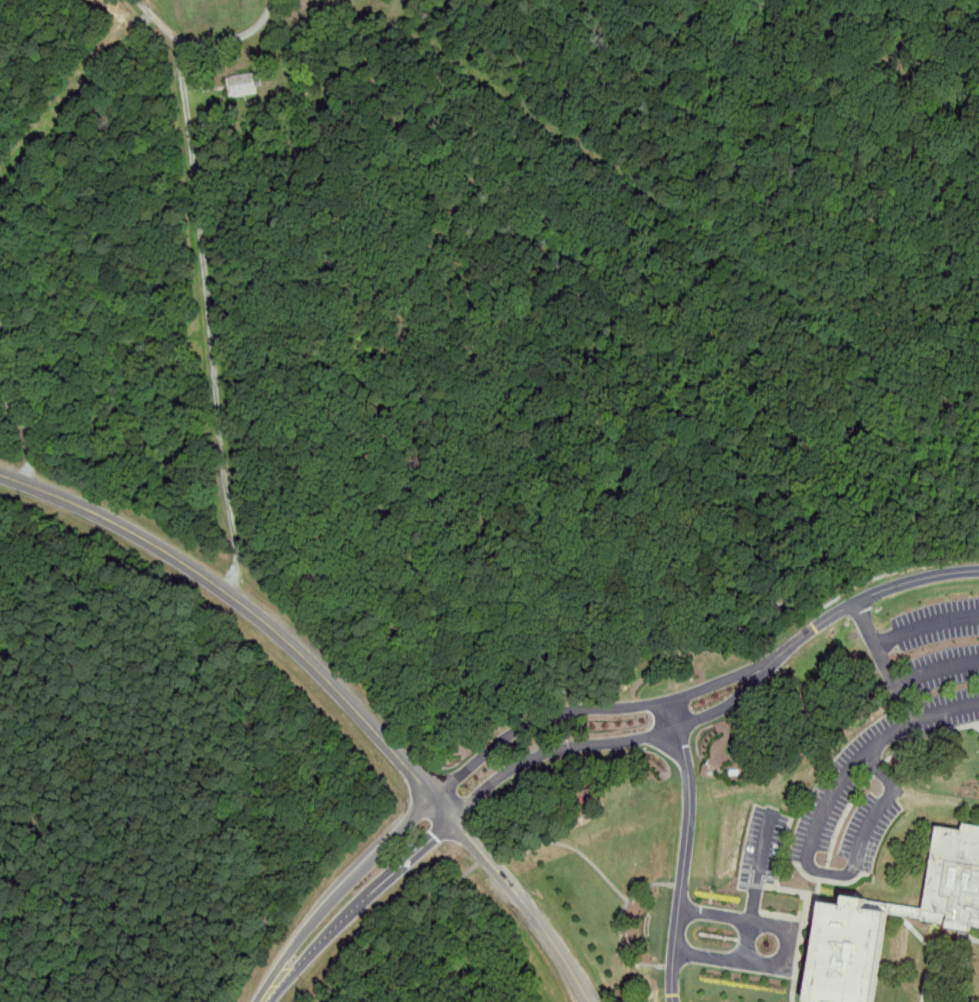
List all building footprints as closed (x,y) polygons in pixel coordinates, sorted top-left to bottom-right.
[(229,96),(260,93),(258,73),(227,76),(229,96)] [(888,915),(875,1001),(805,1001),(820,904),(841,907),(843,894),(865,898),(927,907),(940,826),(965,829),(966,823),(978,825),(978,928),(970,927),(969,931),(950,927),(950,924),(888,915)]
